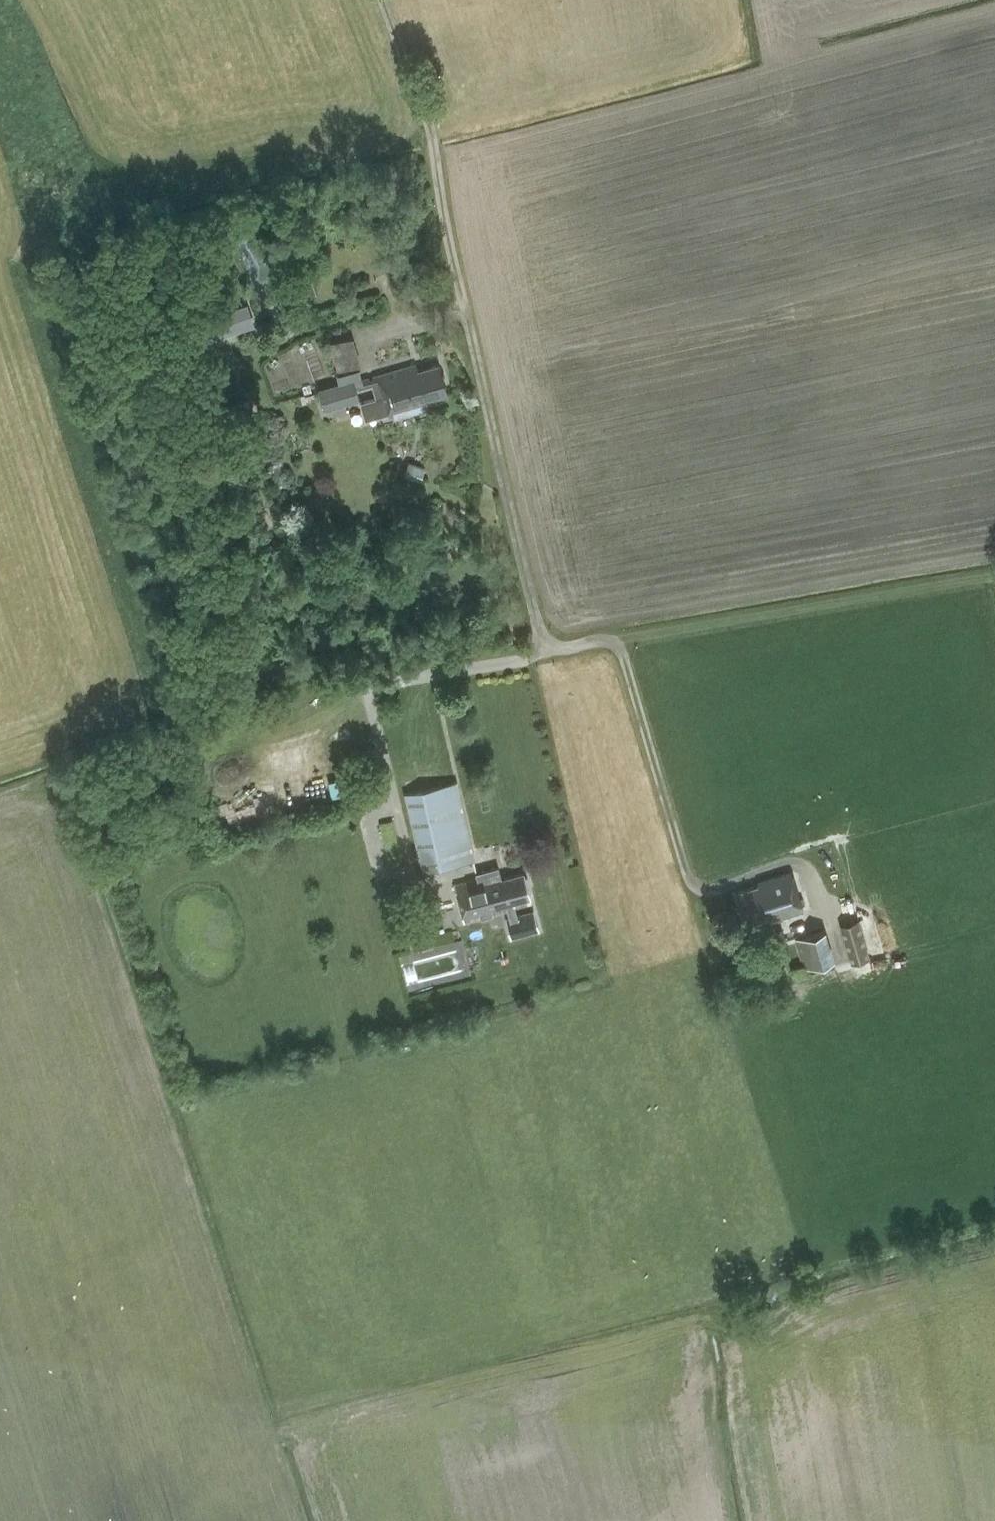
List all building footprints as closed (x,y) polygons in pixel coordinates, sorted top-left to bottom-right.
[(190,347),(201,344),(241,332),(240,329),(255,325),(249,304),(194,320),(197,332),(187,336),(190,347)] [(377,375),(380,384),(372,386),(375,399),(360,403),(365,421),(389,414),(389,416),(427,405),(425,400),(446,394),(438,364),(416,371),(414,364),(377,375)] [(324,410),(360,401),(354,381),(318,390),(324,410)] [(257,394),(239,399),(245,422),(263,417),(257,394)] [(421,482),(425,468),(409,462),(404,477),(421,482)] [(475,861),(457,782),(404,794),(422,873),(475,861)] [(465,921),(507,910),(509,916),(505,917),(511,938),(538,931),(533,911),(517,915),(513,902),(529,898),(522,873),(501,879),(497,868),(476,873),(477,879),(455,885),(465,921)] [(770,922),(801,911),(790,873),(757,883),(758,886),(736,893),(746,925),(769,918),(770,922)] [(839,926),(851,964),(869,958),(858,920),(839,926)] [(776,944),(785,941),(781,930),(772,932),(776,944)] [(824,932),(794,941),(803,971),(833,962),(824,932)]
